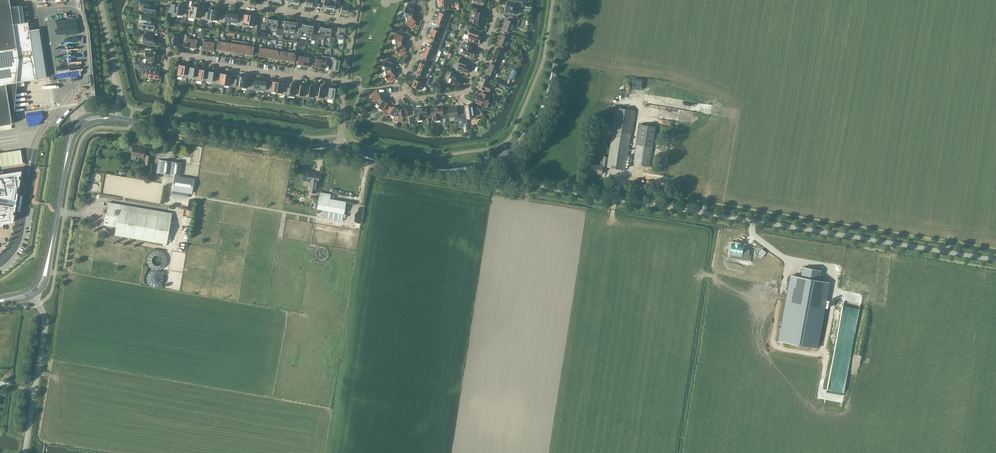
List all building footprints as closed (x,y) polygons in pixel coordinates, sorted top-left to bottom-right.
[(12,124),(11,122),(11,118),(10,114),(6,84),(36,79),(28,22),(21,23),(21,22),(18,5),(10,6),(9,0),(0,0),(0,126),(12,124)] [(86,0),(76,0),(78,14),(77,14),(81,44),(79,44),(80,50),(87,50),(87,51),(92,50),(86,0)] [(151,4),(151,1),(145,0),(143,0),(141,0),(140,5),(143,6),(142,11),(146,12),(146,13),(150,13),(151,12),(156,13),(157,6),(151,4)] [(328,9),(330,0),(321,0),(320,3),(323,4),(323,8),(328,9)] [(328,9),(334,10),(335,5),(338,6),(339,2),(339,0),(330,0),(328,9)] [(518,1),(513,0),(511,0),(511,2),(507,1),(505,12),(513,14),(516,15),(516,14),(517,13),(517,11),(517,10),(517,6),(522,7),(523,2),(518,1)] [(186,17),(187,10),(183,10),(184,5),(183,5),(183,4),(179,3),(179,4),(178,4),(178,6),(176,6),(175,11),(177,11),(176,15),(186,17)] [(413,14),(414,11),(413,11),(414,9),(412,9),(413,6),(407,3),(406,6),(404,12),(405,12),(406,17),(413,16),(413,15),(413,14)] [(346,14),(347,13),(348,13),(349,5),(342,4),(340,13),(346,14)] [(61,37),(70,37),(69,20),(70,20),(69,13),(69,5),(46,7),(46,12),(49,12),(49,22),(55,22),(56,31),(60,31),(61,37)] [(194,18),(196,7),(195,7),(195,6),(192,5),(191,6),(190,6),(190,9),(187,9),(187,10),(186,17),(194,18)] [(203,20),(204,13),(201,12),(202,8),(201,8),(201,6),(197,6),(197,7),(196,7),(194,18),(203,20)] [(481,26),(481,25),(482,26),(485,13),(480,12),(481,9),(474,7),(473,11),(476,12),(473,24),(477,24),(477,26),(481,26)] [(208,13),(204,13),(203,20),(212,21),(212,19),(214,10),(213,10),(213,8),(209,8),(209,9),(208,9),(208,13)] [(220,11),(214,10),(212,21),(213,19),(218,20),(218,22),(221,22),(222,16),(219,15),(220,11)] [(232,13),(232,12),(230,22),(236,23),(236,25),(239,25),(240,18),(240,17),(237,17),(237,13),(236,13),(237,11),(233,11),(232,13)] [(230,22),(232,12),(226,12),(225,16),(222,16),(221,22),(224,23),(225,21),(230,22)] [(439,12),(437,18),(450,22),(452,17),(453,18),(454,14),(448,12),(447,15),(439,12)] [(248,27),(250,15),(249,15),(249,14),(245,13),(245,14),(244,14),(243,19),(240,18),(239,25),(248,27)] [(250,15),(248,27),(253,27),(257,28),(258,21),(255,21),(255,16),(254,16),(254,15),(251,14),(250,15)] [(142,28),(153,30),(155,22),(151,21),(151,18),(142,16),(141,22),(143,23),(142,28)] [(417,25),(415,23),(416,22),(415,20),(416,19),(414,17),(413,16),(406,17),(406,21),(405,22),(409,27),(411,29),(417,25)] [(271,28),(272,19),(266,18),(265,26),(262,26),(261,32),(265,33),(265,30),(267,30),(268,28),(271,28)] [(450,22),(437,18),(435,23),(443,26),(442,29),(448,31),(449,28),(448,27),(450,22)] [(504,24),(502,28),(511,32),(513,26),(517,27),(519,20),(513,18),(512,22),(506,19),(505,24),(504,24)] [(275,34),(279,35),(280,29),(277,28),(278,20),(272,19),(271,28),(270,32),(276,32),(275,34)] [(283,29),(280,29),(279,35),(282,36),(283,34),(288,35),(289,31),(290,22),(284,21),(283,29)] [(293,37),(297,38),(298,31),(295,31),(296,22),(290,22),(289,31),(288,35),(294,35),(293,37)] [(306,34),(308,24),(302,23),(301,32),(298,31),(297,38),(300,38),(301,33),(306,34)] [(314,41),(315,34),(312,34),(314,25),(308,24),(306,34),(306,38),(311,38),(311,40),(314,41)] [(324,40),(324,36),(326,27),(320,26),(319,35),(315,34),(314,41),(318,41),(318,39),(324,40)] [(331,28),(326,27),(324,36),(330,37),(329,43),(332,43),(333,37),(330,36),(331,28)] [(336,37),(333,37),(332,43),(336,44),(336,39),(344,40),(346,30),(344,29),(344,28),(338,27),(336,37)] [(478,35),(479,32),(470,28),(467,35),(469,35),(467,39),(478,43),(481,36),(478,35)] [(403,42),(404,38),(403,38),(403,36),(402,36),(403,33),(395,29),(394,33),(396,33),(394,39),(395,39),(395,44),(403,43),(403,42)] [(446,34),(448,31),(442,29),(440,32),(433,29),(431,34),(440,38),(442,33),(446,34)] [(182,40),(183,34),(180,33),(179,36),(173,35),(173,37),(171,37),(171,42),(172,42),(172,45),(178,46),(179,39),(182,40)] [(142,41),(145,41),(144,44),(155,46),(155,45),(156,45),(156,41),(154,40),(154,39),(153,39),(153,35),(143,34),(142,41)] [(190,47),(192,37),(186,36),(186,34),(183,34),(182,40),(185,40),(184,47),(190,47)] [(440,38),(431,34),(429,40),(436,43),(435,46),(441,48),(442,45),(441,44),(443,39),(440,38)] [(507,34),(506,37),(501,35),(498,44),(506,47),(509,38),(513,39),(514,36),(507,34)] [(199,43),(200,36),(197,36),(197,38),(192,37),(190,47),(195,48),(196,42),(199,43)] [(207,51),(209,40),(209,39),(200,38),(201,36),(200,36),(199,43),(202,43),(202,49),(207,50),(207,51)] [(55,67),(66,68),(66,53),(69,53),(70,37),(67,37),(67,39),(64,39),(64,43),(58,43),(58,47),(53,47),(53,54),(56,54),(55,58),(57,58),(57,62),(55,62),(55,67)] [(215,45),(216,39),(214,38),(214,41),(209,40),(207,51),(211,52),(211,51),(213,51),(214,45),(215,45)] [(221,50),(223,38),(221,38),(220,41),(217,41),(218,39),(216,39),(215,45),(217,45),(216,51),(220,51),(220,50),(221,50)] [(406,52),(405,49),(404,47),(405,46),(404,44),(403,43),(395,44),(396,48),(395,49),(399,54),(401,56),(406,52)] [(462,43),(460,48),(463,50),(462,54),(470,57),(471,55),(473,56),(475,51),(471,50),(472,46),(462,43)] [(440,50),(441,48),(435,46),(434,49),(426,46),(424,51),(436,56),(438,51),(440,51),(440,50)] [(296,58),(297,51),(293,51),(293,49),(290,49),(289,61),(290,61),(290,62),(294,63),(295,57),(296,58)] [(504,52),(496,49),(492,59),(500,62),(502,55),(505,56),(506,53),(504,52)] [(144,58),(147,59),(147,62),(148,62),(148,64),(155,65),(156,61),(158,61),(158,57),(159,57),(160,53),(159,53),(159,52),(150,51),(146,50),(144,58)] [(81,59),(93,60),(93,51),(89,51),(89,56),(81,56),(81,59)] [(434,61),(436,56),(424,51),(422,57),(430,60),(429,62),(435,65),(435,63),(436,62),(434,61)] [(309,60),(312,60),(312,56),(304,55),(304,56),(302,66),(306,67),(307,66),(308,66),(309,60)] [(312,56),(312,60),(315,61),(314,67),(319,68),(321,57),(321,56),(312,55),(312,56)] [(329,63),(330,57),(330,56),(330,59),(321,57),(319,68),(325,68),(326,62),(329,63)] [(384,66),(381,67),(382,71),(385,71),(393,70),(393,69),(393,68),(394,65),(392,65),(393,63),(392,63),(393,60),(384,56),(383,60),(385,60),(383,66),(384,66)] [(334,57),(330,57),(329,63),(332,63),(332,69),(333,70),(332,71),(336,71),(337,70),(338,70),(338,68),(340,68),(340,63),(339,63),(339,59),(333,58),(334,57)] [(460,64),(457,70),(467,73),(470,66),(466,64),(467,62),(459,59),(458,63),(460,64)] [(433,68),(435,65),(429,62),(428,65),(420,62),(418,68),(427,71),(429,66),(433,68)] [(184,77),(185,71),(184,70),(184,66),(183,66),(184,64),(180,63),(179,65),(178,65),(176,76),(184,77)] [(486,74),(494,77),(497,69),(500,70),(501,68),(504,69),(505,66),(499,64),(498,67),(490,64),(486,74)] [(156,67),(140,65),(140,68),(147,69),(146,77),(157,79),(159,71),(155,70),(156,67)] [(94,75),(94,66),(82,66),(82,75),(94,75)] [(187,71),(185,71),(184,77),(186,78),(186,77),(192,77),(192,81),(193,82),(194,80),(195,73),(193,72),(194,68),(188,67),(187,71)] [(195,73),(193,82),(195,82),(196,80),(203,82),(204,75),(203,75),(203,70),(202,70),(203,68),(199,68),(198,69),(197,69),(197,73),(195,73)] [(427,71),(418,68),(416,73),(424,77),(423,80),(429,82),(430,79),(429,78),(431,73),(427,71)] [(386,75),(385,76),(389,81),(391,83),(396,79),(394,77),(395,76),(394,74),(395,73),(393,71),(393,70),(385,71),(386,75)] [(206,75),(204,75),(203,82),(205,82),(206,81),(211,82),(211,83),(214,84),(216,77),(212,77),(213,72),(207,71),(206,75)] [(223,85),(225,74),(224,74),(225,73),(221,72),(221,73),(220,73),(219,78),(216,77),(214,84),(223,85)] [(449,78),(448,82),(450,83),(460,86),(460,85),(461,85),(462,83),(461,82),(462,80),(456,77),(457,75),(452,72),(449,78)] [(231,75),(225,74),(223,85),(224,85),(224,84),(229,84),(229,86),(232,87),(233,80),(230,79),(231,75)] [(241,88),(243,77),(242,77),(242,76),(238,75),(238,76),(237,76),(236,80),(233,80),(232,87),(241,88)] [(250,89),(251,83),(248,82),(248,78),(243,77),(241,88),(250,89)] [(478,88),(485,91),(485,90),(489,92),(492,86),(488,84),(489,80),(482,77),(478,88)] [(258,91),(260,80),(259,79),(259,78),(256,78),(256,79),(255,79),(254,83),(251,83),(250,89),(258,91)] [(266,80),(265,80),(265,78),(261,78),(261,80),(260,80),(258,91),(267,92),(268,85),(268,84),(265,84),(266,80)] [(276,92),(278,82),(277,82),(277,81),(273,80),(273,81),(272,81),(271,86),(268,85),(267,92),(270,93),(271,91),(276,92)] [(428,85),(429,82),(423,80),(422,82),(414,80),(412,86),(421,90),(422,86),(425,86),(425,84),(428,85)] [(283,83),(278,82),(276,92),(282,93),(282,94),(285,95),(286,88),(283,88),(283,83)] [(294,97),(294,96),(294,95),(295,95),(296,85),(290,84),(289,87),(286,87),(286,88),(285,95),(288,96),(294,97)] [(306,97),(307,90),(305,90),(306,86),(305,86),(305,85),(301,84),(301,85),(300,85),(299,88),(297,88),(296,96),(304,97),(306,97)] [(316,98),(317,91),(315,91),(316,87),(310,86),(309,90),(307,90),(306,97),(314,98),(316,98)] [(325,99),(326,92),(325,92),(325,88),(319,87),(319,91),(317,91),(316,98),(323,99),(324,99),(325,99)] [(328,92),(326,92),(325,99),(333,100),(334,96),(335,96),(336,91),(334,91),(335,88),(329,88),(328,92)] [(377,104),(383,99),(382,98),(382,97),(381,94),(380,95),(379,93),(378,94),(377,91),(370,93),(371,96),(373,101),(374,101),(377,104)] [(484,106),(487,107),(488,103),(489,104),(489,103),(489,102),(490,99),(489,98),(490,96),(482,93),(481,95),(479,95),(478,97),(477,96),(476,100),(477,100),(476,102),(479,104),(478,104),(484,107),(484,106)] [(386,112),(390,106),(387,105),(388,103),(386,102),(387,101),(384,100),(383,99),(377,104),(379,106),(378,108),(383,110),(382,112),(385,114),(386,112)] [(474,117),(473,106),(473,105),(465,106),(466,118),(474,117)] [(395,115),(399,116),(400,108),(399,108),(398,107),(395,106),(395,107),(393,106),(392,108),(390,106),(386,112),(385,114),(387,115),(388,113),(394,116),(395,115)] [(400,108),(399,116),(398,121),(402,122),(402,118),(408,116),(411,115),(410,109),(407,110),(406,108),(405,108),(404,107),(401,108),(400,108)] [(444,115),(443,108),(442,107),(431,109),(432,117),(433,121),(441,119),(440,115),(444,115)] [(460,111),(457,112),(457,107),(452,108),(451,107),(447,108),(448,118),(454,117),(455,120),(461,119),(460,111)] [(612,130),(613,130),(631,132),(631,133),(632,133),(636,110),(615,107),(612,130)] [(40,108),(28,109),(28,112),(21,113),(22,122),(31,121),(31,118),(41,117),(40,108)] [(428,116),(427,109),(426,108),(415,109),(416,117),(416,120),(423,119),(423,116),(428,116)] [(639,124),(636,144),(652,147),(655,127),(639,124)] [(625,170),(631,133),(631,132),(613,130),(608,157),(603,156),(603,162),(601,161),(600,166),(592,164),(590,171),(602,173),(603,167),(625,170)] [(649,166),(652,147),(636,144),(633,164),(649,166)] [(131,159),(135,160),(136,156),(143,157),(145,157),(146,153),(144,153),(145,149),(132,147),(131,155),(131,159)] [(179,175),(181,163),(159,159),(157,172),(179,175)] [(3,225),(2,223),(13,222),(15,207),(14,207),(15,206),(16,201),(15,201),(16,200),(21,170),(0,174),(0,225),(3,225)] [(303,171),(302,180),(311,181),(310,185),(309,192),(316,193),(318,181),(319,175),(316,175),(316,173),(310,172),(308,172),(303,171)] [(138,184),(136,196),(160,199),(161,189),(163,190),(165,180),(128,175),(127,178),(125,178),(125,181),(133,182),(133,184),(138,184)] [(191,194),(194,178),(174,175),(172,191),(191,194)] [(319,192),(319,197),(317,209),(344,213),(346,201),(330,199),(330,194),(319,192)] [(106,211),(103,225),(116,227),(115,235),(166,244),(172,213),(108,202),(107,210),(106,211)] [(735,244),(731,243),(730,254),(742,256),(741,260),(748,261),(749,255),(742,254),(744,245),(740,245),(740,244),(735,243),(735,244)] [(829,282),(827,282),(820,281),(821,271),(803,267),(801,277),(791,275),(790,282),(779,341),(796,344),(796,346),(799,347),(799,345),(817,348),(829,282)]
